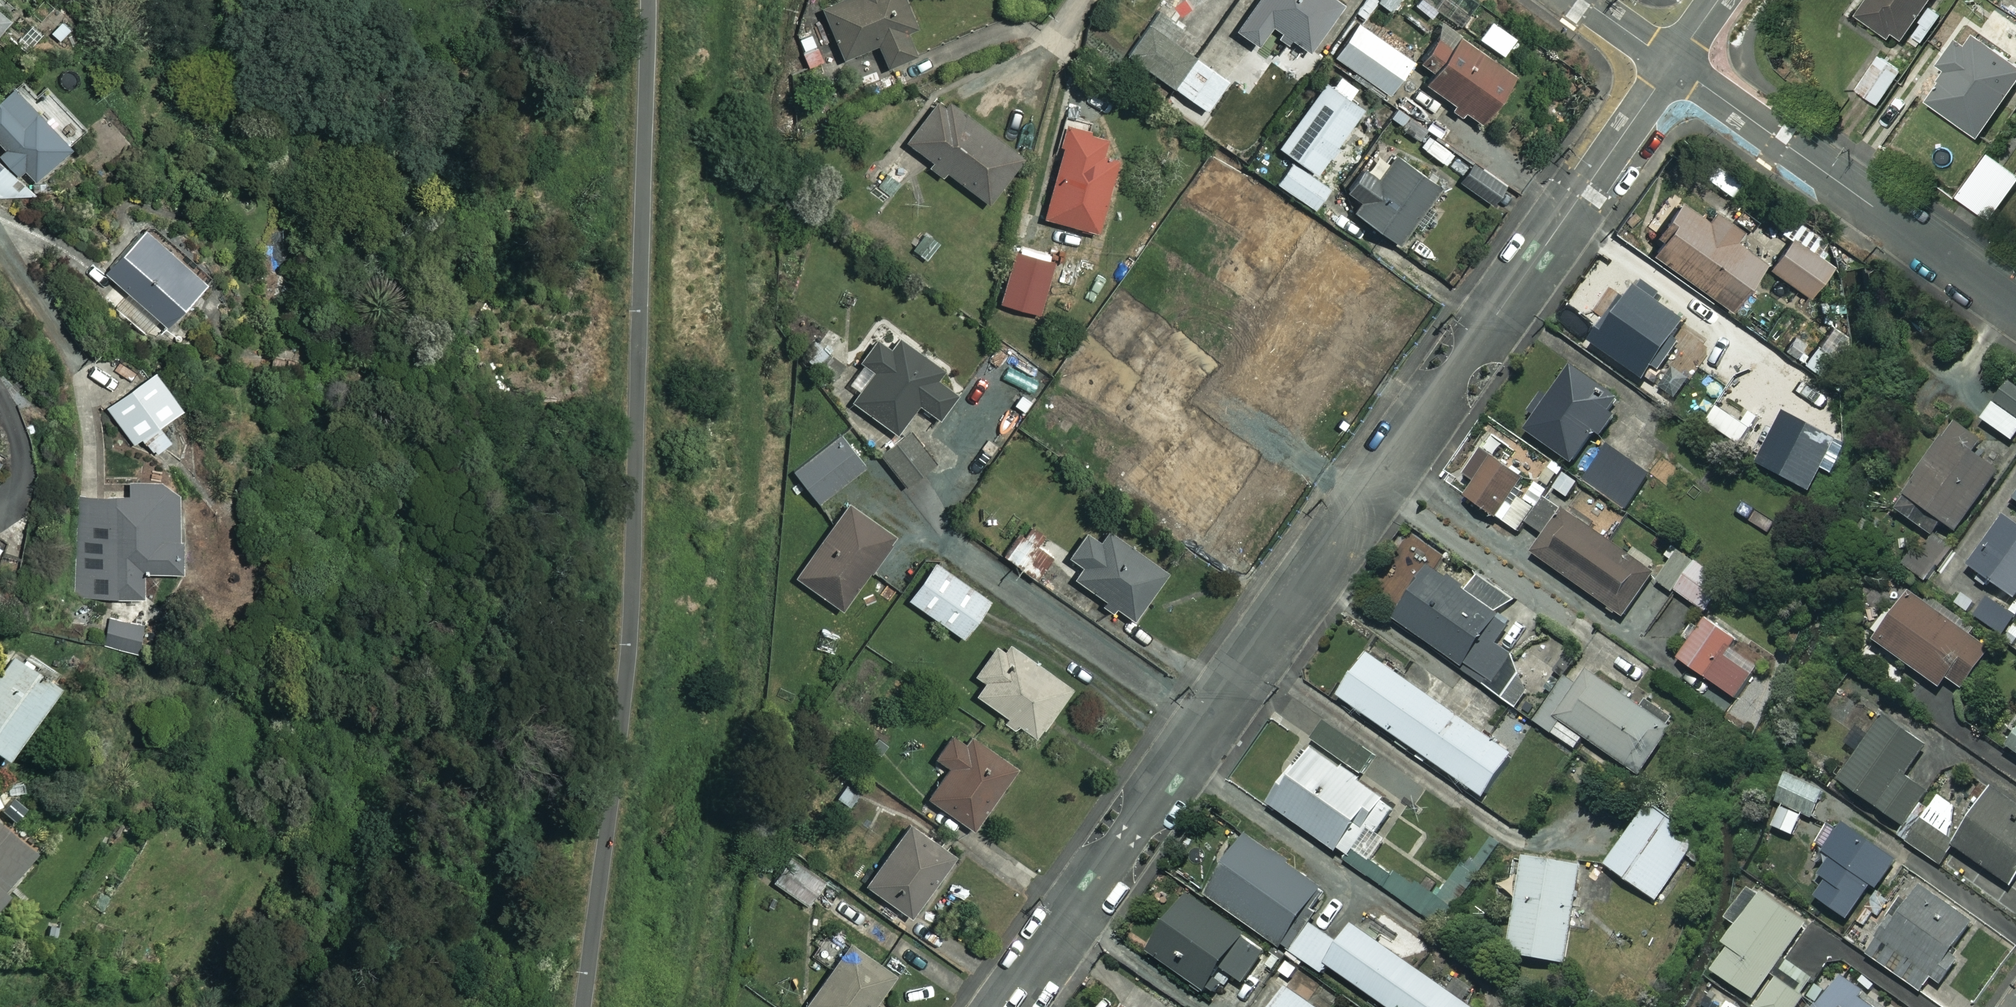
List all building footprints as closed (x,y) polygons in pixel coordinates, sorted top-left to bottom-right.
[(904,0),(829,0),(822,3),(842,56),(878,42),(887,64),(924,50),(904,0)] [(1166,0),(1165,0),(1128,53),(1206,109),(1228,78),(1169,36),(1185,14),(1166,0)] [(1270,23),(1278,28),(1273,35),(1285,43),(1290,36),(1308,48),(1341,0),(1257,0),(1237,29),(1257,43),(1270,23)] [(1853,18),(1893,46),(1925,0),(1866,0),(1853,18)] [(0,1),(0,30),(14,12),(0,1)] [(74,24),(56,9),(44,23),(62,39),(74,24)] [(1413,59),(1357,20),(1334,53),(1389,93),(1413,59)] [(1517,36),(1493,20),(1480,39),(1505,55),(1517,36)] [(1432,71),(1425,81),(1480,120),(1515,71),(1446,22),(1418,62),(1432,71)] [(832,59),(821,26),(795,35),(807,68),(832,59)] [(1966,28),(1939,66),(1946,71),(1923,103),(1974,138),(2015,78),(2015,69),(1987,49),(1990,44),(1966,28)] [(1899,71),(1872,54),(1850,89),(1877,107),(1899,71)] [(1357,85),(1333,68),(1278,144),(1315,171),(1362,106),(1348,96),(1357,85)] [(33,178),(72,144),(16,80),(0,94),(0,143),(5,149),(1,152),(18,171),(23,166),(33,178)] [(931,158),(928,163),(944,175),(948,170),(989,200),(1025,151),(943,92),(907,141),(931,158)] [(1107,134),(1068,123),(1043,215),(1098,230),(1118,156),(1102,152),(1107,134)] [(1438,183),(1392,150),(1387,158),(1375,149),(1347,188),(1360,197),(1353,207),(1398,239),(1438,183)] [(1331,187),(1291,160),(1277,182),(1316,208),(1331,187)] [(908,171),(893,161),(877,184),(891,194),(908,171)] [(1503,184),(1474,163),(1461,182),(1489,203),(1503,184)] [(2015,182),(1987,165),(1972,188),(2000,206),(2015,182)] [(1708,219),(1683,201),(1649,248),(1730,306),(1776,242),(1721,202),(1708,219)] [(207,275),(144,221),(103,269),(140,300),(125,318),(151,340),(207,275)] [(942,241),(926,229),(912,247),(928,259),(942,241)] [(1832,264),(1791,235),(1769,267),(1810,296),(1832,264)] [(1041,245),(1010,236),(998,281),(1029,289),(1041,245)] [(1087,257),(1049,249),(1041,282),(1079,290),(1087,257)] [(1655,364),(1661,369),(1681,343),(1674,338),(1687,320),(1659,299),(1664,293),(1641,276),(1593,340),(1644,378),(1655,364)] [(858,365),(845,383),(858,392),(853,399),(898,432),(918,404),(938,419),(961,388),(940,373),(945,367),(900,335),(891,347),(873,335),(853,362),(858,365)] [(831,354),(812,337),(798,352),(816,369),(831,354)] [(1622,398),(1571,363),(1527,428),(1578,463),(1622,398)] [(141,433),(157,451),(172,439),(159,423),(184,402),(153,365),(105,405),(133,439),(141,433)] [(2010,380),(1983,418),(2014,441),(2015,438),(2015,384),(2010,380)] [(1824,429),(1786,410),(1760,461),(1798,480),(1824,429)] [(1959,530),(2003,469),(1975,449),(1982,439),(1958,421),(1896,507),(1933,533),(1943,519),(1959,530)] [(935,461),(909,429),(880,452),(905,484),(935,461)] [(864,463),(840,433),(794,470),(819,500),(864,463)] [(1513,451),(1494,438),(1469,473),(1480,481),(1470,496),(1519,531),(1536,507),(1514,491),(1524,476),(1505,462),(1513,451)] [(1652,472),(1609,443),(1584,480),(1627,509),(1652,472)] [(178,476),(129,478),(130,495),(76,496),(79,596),(143,594),(142,569),(180,568),(178,476)] [(1654,572),(1549,497),(1530,523),(1547,535),(1535,552),(1623,615),(1654,572)] [(895,533),(851,500),(795,574),(839,606),(895,533)] [(2006,512),(1969,563),(2015,596),(2015,519),(2006,512)] [(1165,568),(1095,521),(1071,555),(1084,564),(1075,577),(1106,599),(1102,605),(1111,612),(1116,605),(1131,616),(1165,568)] [(1058,545),(1030,524),(1007,554),(1035,575),(1058,545)] [(1523,646),(1525,647),(1544,621),(1483,577),(1473,592),(1436,566),(1444,555),(1407,529),(1395,545),(1400,549),(1367,596),(1504,693),(1525,664),(1515,657),(1523,646)] [(1929,545),(1924,542),(1908,565),(1928,580),(1953,547),(1937,535),(1929,545)] [(1660,579),(1707,611),(1720,592),(1707,583),(1716,571),(1675,543),(1665,557),(1672,561),(1660,579)] [(989,599),(934,559),(908,596),(963,636),(989,599)] [(1973,574),(1955,561),(1936,584),(1954,598),(1973,574)] [(2006,606),(2012,599),(1996,587),(1991,594),(1984,589),(1976,599),(1966,592),(1959,601),(1999,630),(2013,611),(2006,606)] [(1990,649),(1907,588),(1872,635),(1941,687),(1948,676),(1962,686),(1990,649)] [(1747,624),(1716,603),(1680,657),(1738,697),(1760,665),(1732,646),(1747,624)] [(159,627),(109,617),(104,644),(154,654),(159,627)] [(1007,714),(1004,719),(1014,726),(1018,721),(1036,735),(1071,686),(1000,635),(975,671),(985,678),(975,691),(1007,714)] [(1515,753),(1371,652),(1341,694),(1485,796),(1515,753)] [(10,657),(0,671),(0,756),(4,759),(54,688),(10,657)] [(1641,774),(1673,728),(1578,662),(1537,721),(1577,749),(1586,735),(1641,774)] [(1949,760),(1873,706),(1847,743),(1860,751),(1840,779),(1904,823),(1949,760)] [(1412,853),(1425,834),(1400,817),(1405,810),(1360,778),(1377,753),(1331,721),(1274,804),(1348,855),(1345,859),(1424,914),(1449,878),(1412,853)] [(1016,760),(965,726),(957,739),(952,735),(938,755),(949,762),(927,794),(972,825),(1016,760)] [(1774,825),(1797,836),(1807,815),(1812,817),(1826,788),(1790,770),(1776,798),(1785,802),(1774,825)] [(0,791),(0,798),(7,813),(25,804),(16,783),(0,791)] [(1996,787),(1957,845),(2013,883),(2015,879),(2015,800),(1996,787)] [(1964,813),(1940,795),(1930,809),(1923,804),(1901,836),(1939,864),(1955,842),(1947,836),(1964,813)] [(1700,839),(1650,803),(1607,863),(1658,900),(1700,839)] [(954,851),(909,819),(865,881),(910,913),(954,851)] [(0,826),(0,892),(33,854),(0,826)] [(1895,859),(1854,828),(1822,871),(1829,876),(1816,894),(1850,919),(1895,859)] [(1327,889),(1250,834),(1208,893),(1285,948),(1327,889)] [(826,879),(789,855),(773,880),(811,904),(826,879)] [(1584,865),(1526,856),(1510,952),(1567,962),(1584,865)] [(1480,872),(1464,862),(1442,895),(1458,905),(1480,872)] [(1926,875),(1873,949),(1926,986),(1922,993),(1942,1006),(1957,1006),(1986,966),(1959,947),(1981,914),(1926,875)] [(1717,969),(1756,995),(1749,1006),(1751,1006),(1795,1006),(1817,975),(1784,952),(1807,919),(1744,876),(1731,894),(1740,900),(1728,917),(1739,925),(1729,940),(1734,944),(1717,969)] [(1246,934),(1191,894),(1151,949),(1206,989),(1224,965),(1247,981),(1264,958),(1241,942),(1246,934)] [(1389,946),(1397,934),(1364,910),(1341,942),(1311,921),(1291,949),(1325,973),(1331,965),(1392,1006),(1474,1006),(1389,946)] [(833,927),(813,957),(829,968),(805,1003),(810,1006),(880,1006),(874,1003),(896,971),(833,927)] [(1833,974),(1809,1006),(1878,1006),(1833,974)] [(1288,986),(1274,1006),(1318,1006),(1288,986)]
